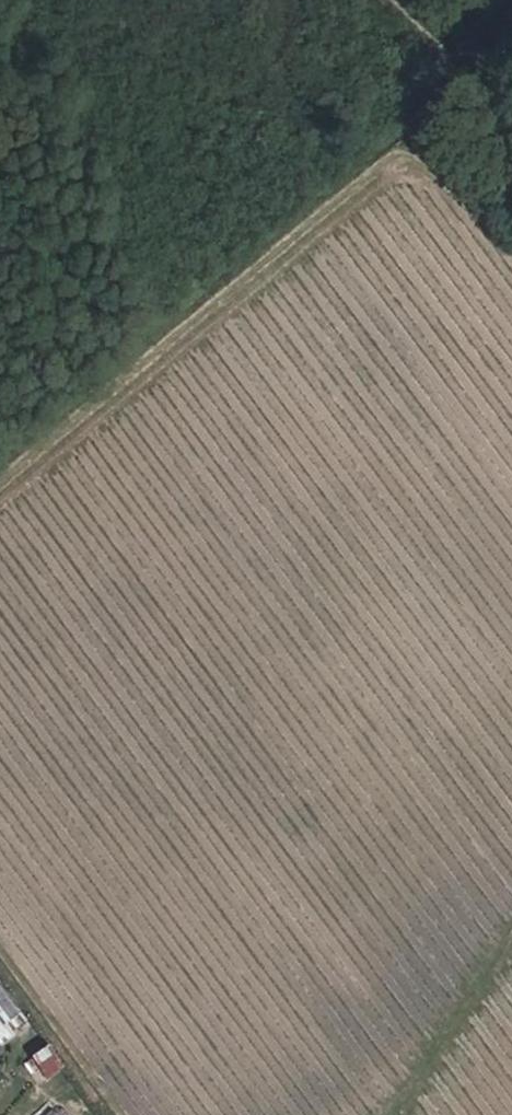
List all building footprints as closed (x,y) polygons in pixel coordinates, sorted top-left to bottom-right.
[(0,1010),(0,1049),(20,1034),(0,1010)]
